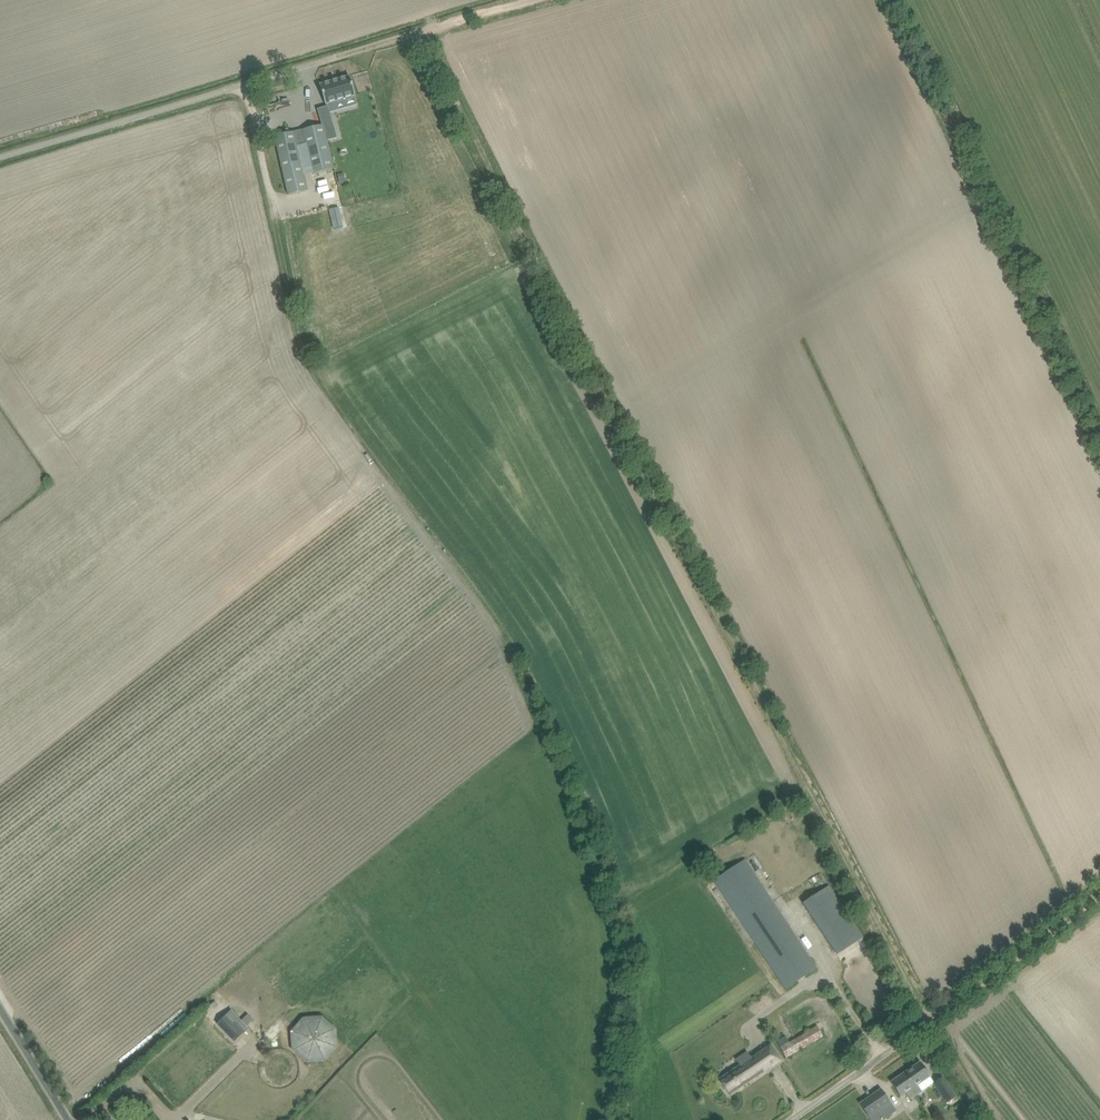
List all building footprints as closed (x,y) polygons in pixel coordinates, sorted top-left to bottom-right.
[(320,85),(325,105),(326,104),(327,108),(335,106),(334,102),(354,96),(355,96),(349,76),(320,85)] [(340,120),(334,121),(337,135),(369,128),(366,114),(355,117),(353,108),(338,111),(340,120)] [(323,125),(302,130),(306,145),(312,174),(334,169),(323,125)] [(294,132),(275,136),(288,195),(308,191),(298,147),(294,132)] [(339,208),(329,210),(334,229),(343,227),(339,208)] [(786,990),(817,967),(812,959),(811,959),(810,959),(810,958),(810,957),(810,956),(807,952),(789,925),(788,925),(788,924),(787,923),(787,922),(786,921),(785,921),(785,920),(785,919),(784,919),(785,918),(745,860),(713,880),(786,990)] [(837,955),(863,937),(829,885),(803,903),(837,955)] [(239,1036),(247,1028),(231,1011),(217,1024),(218,1025),(215,1028),(232,1047),(236,1044),(233,1040),(238,1035),(239,1036)] [(306,1063),(325,1061),(337,1047),(336,1029),(322,1016),(303,1017),(291,1032),(292,1050),(306,1063)] [(785,1036),(776,1041),(780,1048),(786,1058),(823,1036),(817,1027),(817,1026),(789,1042),(785,1036)] [(780,1060),(770,1045),(719,1080),(729,1094),(780,1060)] [(920,1093),(922,1091),(918,1085),(930,1076),(920,1062),(905,1072),(920,1093)] [(910,1099),(920,1093),(905,1072),(891,1082),(901,1097),(906,1093),(910,1099)] [(947,1104),(956,1096),(943,1076),(933,1083),(947,1104)] [(896,1111),(881,1089),(860,1104),(871,1119),(883,1119),(896,1111)]
